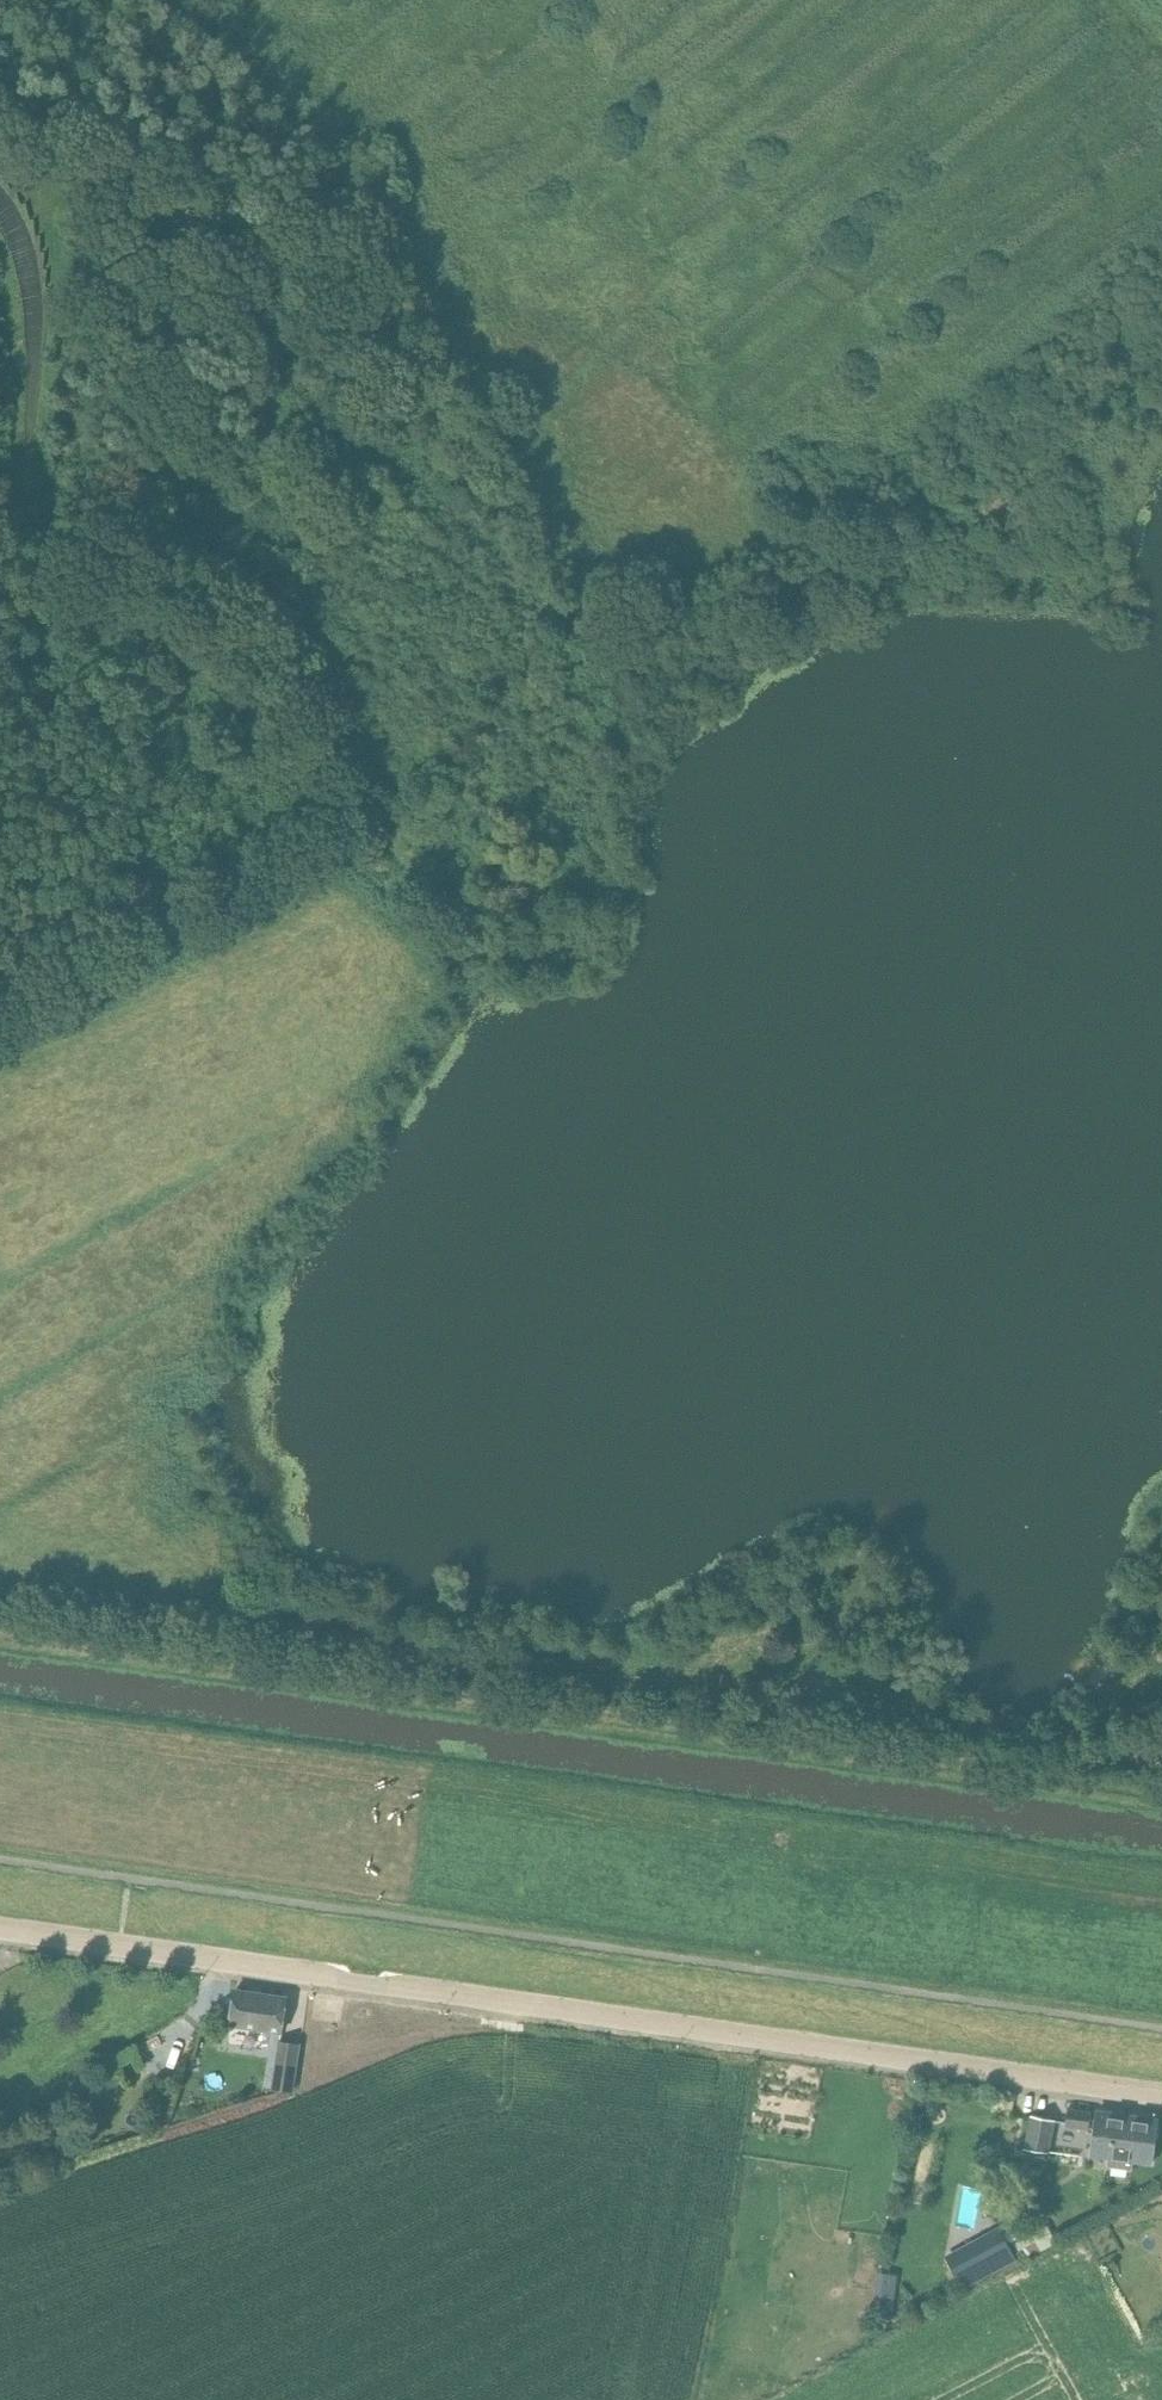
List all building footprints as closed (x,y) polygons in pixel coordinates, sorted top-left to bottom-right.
[(282,2029),(283,2021),(287,1997),(235,1990),(231,2022),(282,2029)] [(293,2093),(300,2043),(279,2039),(272,2081),(264,2079),(264,2088),(293,2093)] [(1089,2156),(1109,2159),(1108,2166),(1133,2169),(1134,2158),(1151,2160),(1157,2121),(1095,2113),(1094,2121),(1089,2120),(1090,2114),(1066,2110),(1064,2127),(1088,2130),(1088,2129),(1093,2130),(1089,2156)] [(1032,2118),(1026,2148),(1048,2150),(1053,2122),(1032,2118)] [(973,2288),(1041,2251),(1057,2242),(1048,2224),(1016,2242),(1007,2224),(954,2253),(973,2288)] [(883,2272),(876,2317),(891,2319),(897,2274),(883,2272)]
